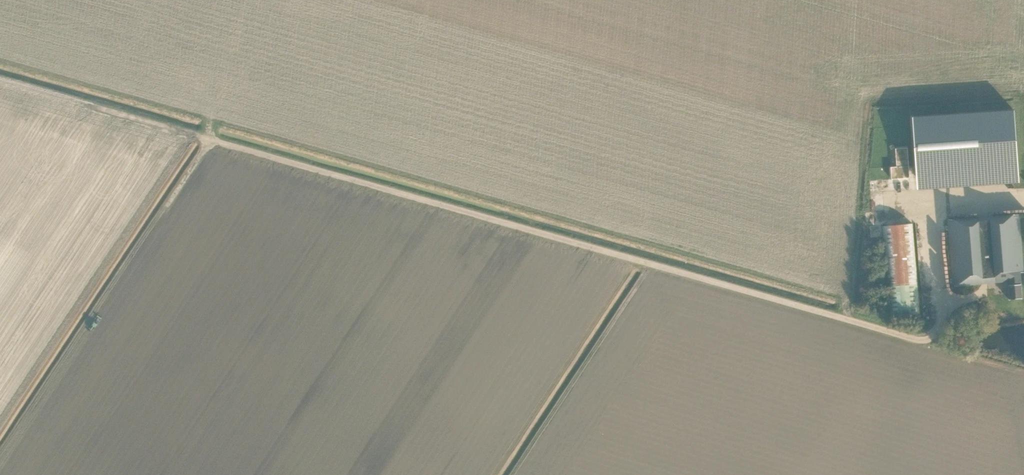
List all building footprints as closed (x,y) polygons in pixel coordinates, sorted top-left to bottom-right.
[(1014,110),(912,117),(917,177),(1018,170),(1014,110)] [(891,178),(910,177),(908,147),(895,148),(897,166),(891,166),(891,178)] [(1019,272),(1023,272),(1019,214),(948,220),(954,285),(1006,281),(1006,285),(1003,285),(1005,307),(1022,306),(1019,272)] [(882,226),(887,286),(890,316),(920,313),(912,223),(882,226)]
